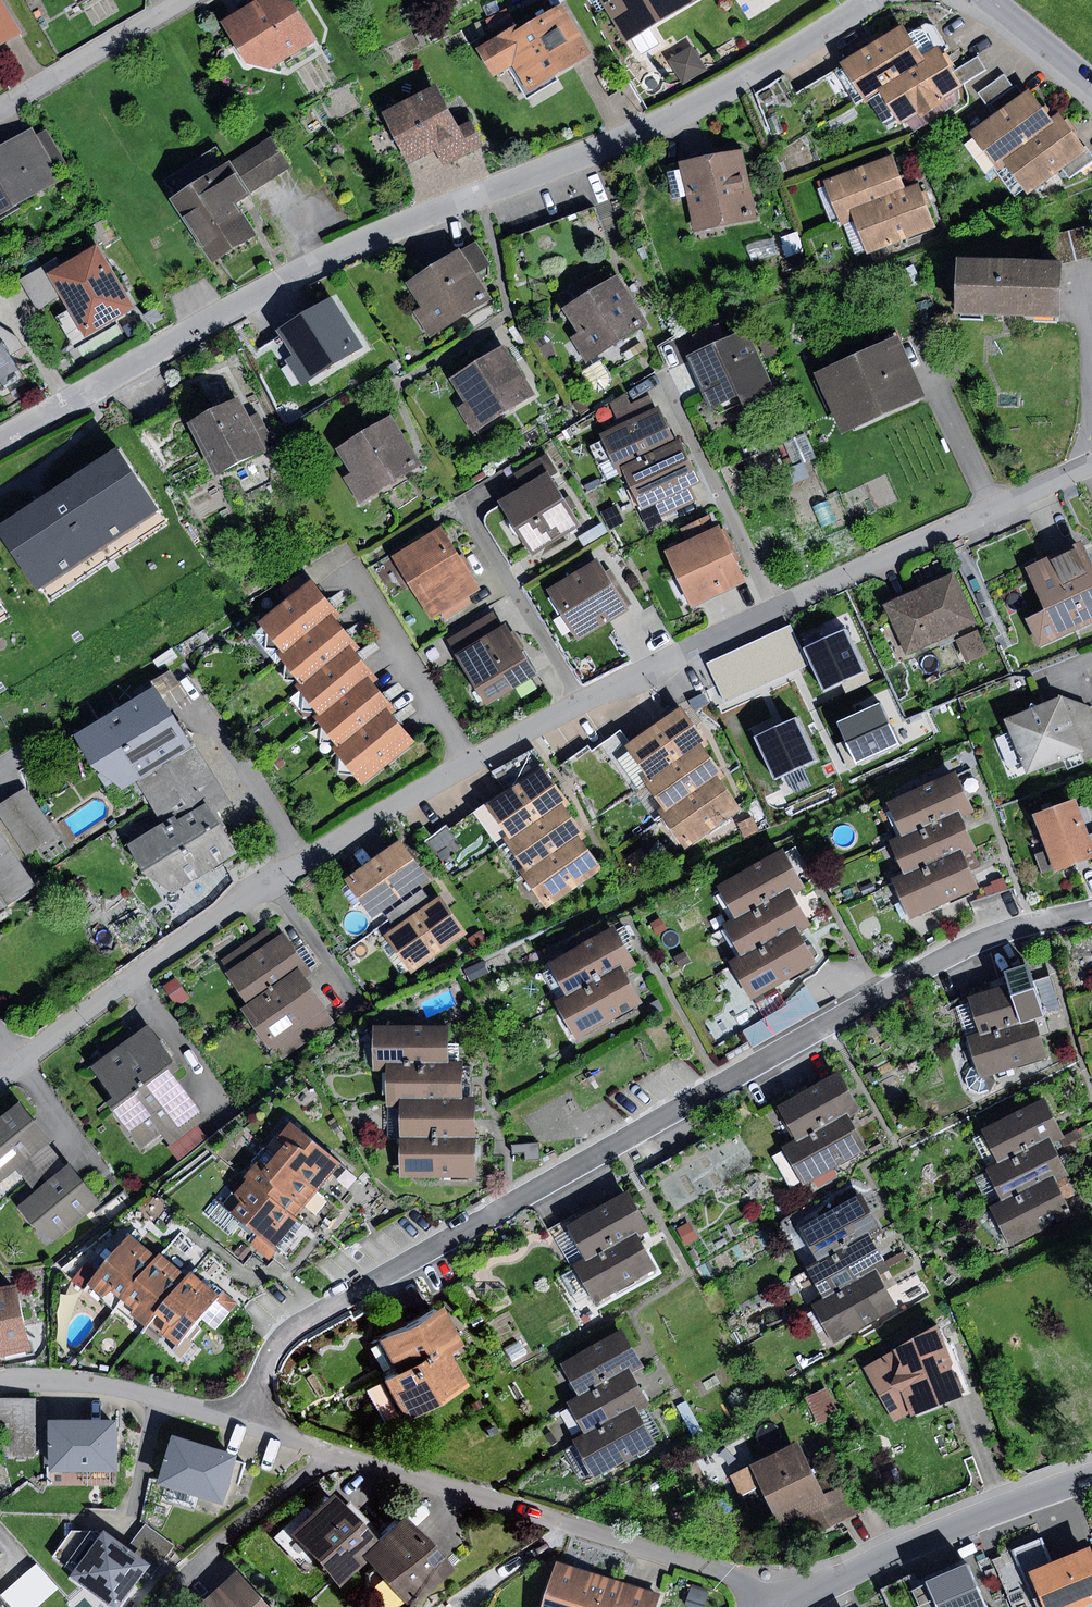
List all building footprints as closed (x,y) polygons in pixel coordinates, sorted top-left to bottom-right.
[(24,33),(4,0),(0,0),(0,47),(24,33)] [(222,22),(247,62),(270,69),(318,39),(294,1),(284,0),(257,0),(222,22)] [(627,42),(697,0),(601,0),(627,42)] [(521,25),(478,50),(494,77),(514,65),(529,92),(593,55),(563,4),(522,28),(521,25)] [(925,24),(910,33),(926,59),(941,50),(947,47),(934,26),(925,24)] [(904,25),(843,63),(845,64),(865,97),(867,96),(926,59),(910,33),(904,25)] [(693,45),(669,60),(683,84),(707,69),(693,45)] [(941,50),(926,59),(867,96),(873,106),(889,132),(918,114),(921,118),(947,102),(944,98),(963,86),(963,85),(954,70),(947,59),(941,50)] [(978,56),(954,70),(963,85),(987,70),(978,56)] [(989,101),(1012,85),(1004,74),(978,93),(986,104),(989,101)] [(989,101),(998,113),(1024,93),(1016,82),(1012,85),(989,101)] [(439,83),(382,112),(409,165),(437,150),(446,167),(486,146),(472,119),(460,125),(439,83)] [(1004,161),(1056,122),(1030,89),(1024,93),(998,113),(971,133),(996,167),(1004,161)] [(1056,122),(1004,161),(1030,195),(1064,170),(1087,152),(1067,127),(1060,118),(1056,122)] [(0,146),(0,216),(63,179),(32,127),(0,146)] [(272,134),(228,161),(250,195),(293,168),(272,134)] [(218,146),(162,182),(214,263),(259,235),(237,202),(250,195),(228,161),(218,146)] [(744,149),(681,162),(681,164),(688,197),(695,232),(758,220),(744,149)] [(1064,170),(1071,179),(1091,164),(1091,154),(1089,150),(1087,152),(1064,170)] [(855,211),(908,192),(893,154),(825,181),(839,217),(855,211)] [(688,197),(681,164),(665,167),(672,200),(688,197)] [(908,192),(855,211),(869,250),(935,226),(921,187),(908,192)] [(1055,233),(1062,261),(1091,254),(1091,224),(1055,233)] [(477,241),(461,250),(476,274),(491,264),(477,241)] [(97,244),(47,273),(62,297),(86,338),(136,308),(97,244)] [(461,250),(408,284),(439,333),(492,299),(476,274),(461,250)] [(1064,261),(962,259),(960,314),(1062,317),(1064,261)] [(62,297),(47,273),(43,265),(20,280),(39,311),(62,297)] [(618,276),(562,307),(591,358),(647,326),(618,276)] [(336,297),(279,331),(294,355),(308,379),(365,345),(336,297)] [(694,335),(701,352),(727,341),(720,324),(694,335)] [(701,352),(690,358),(716,415),(775,388),(749,331),(727,341),(701,352)] [(872,338),(876,348),(893,340),(889,331),(872,338)] [(541,332),(533,338),(547,360),(556,355),(551,340),(541,332)] [(876,348),(818,373),(844,433),(927,396),(900,337),(893,340),(876,348)] [(18,369),(0,339),(0,379),(18,369)] [(504,344),(453,377),(468,401),(484,427),(536,394),(504,344)] [(308,379),(294,355),(286,360),(301,384),(308,379)] [(620,424),(655,408),(644,382),(610,402),(620,424)] [(240,396),(188,422),(190,427),(215,476),(275,446),(263,423),(255,427),(240,396)] [(484,427),(468,401),(458,408),(474,433),(484,427)] [(620,424),(600,434),(617,470),(623,467),(677,441),(660,406),(655,408),(620,424)] [(392,416),(338,450),(352,471),(343,477),(360,504),(423,465),(392,416)] [(808,434),(785,443),(793,466),(817,457),(808,434)] [(677,441),(623,467),(642,509),(690,486),(701,481),(682,439),(677,441)] [(0,523),(0,535),(43,601),(166,522),(118,448),(42,497),(0,523)] [(515,472),(524,488),(550,473),(558,468),(548,452),(515,472)] [(524,488),(503,502),(535,553),(582,524),(550,473),(524,488)] [(697,501),(690,486),(642,509),(650,526),(666,518),(665,516),(697,501)] [(615,507),(603,513),(611,528),(623,522),(615,507)] [(693,537),(715,527),(709,515),(688,525),(693,537)] [(602,523),(579,537),(585,547),(608,532),(602,523)] [(693,537),(665,551),(692,607),(747,581),(720,525),(715,527),(693,537)] [(442,527),(394,557),(432,618),(481,588),(442,527)] [(1029,569),(1049,608),(1063,636),(1091,622),(1091,562),(1082,542),(1029,569)] [(600,559),(548,589),(578,640),(630,610),(600,559)] [(273,593),(282,604),(307,585),(298,574),(273,593)] [(977,622),(955,574),(886,606),(908,654),(977,622)] [(282,604),(258,622),(282,653),(333,614),(337,611),(332,604),(313,580),(307,585),(282,604)] [(10,617),(0,602),(0,623),(10,617)] [(1063,636),(1049,608),(1027,619),(1041,647),(1063,636)] [(457,656),(503,628),(494,613),(448,640),(457,656)] [(282,653),(279,656),(301,686),(353,646),(356,644),(349,635),(333,614),(282,653)] [(503,628),(457,656),(488,705),(537,675),(507,625),(503,628)] [(807,646),(826,690),(865,673),(846,630),(807,646)] [(976,632),(958,641),(969,663),(987,654),(976,632)] [(301,686),(298,688),(319,715),(370,676),(373,673),(360,656),(353,646),(301,686)] [(319,715),(315,718),(337,747),(389,708),(392,705),(386,697),(370,676),(319,715)] [(156,690),(79,737),(101,773),(127,788),(138,782),(192,748),(156,690)] [(701,693),(688,699),(694,710),(706,704),(701,693)] [(1029,710),(1006,720),(1028,775),(1085,752),(1063,697),(1038,707),(1031,703),(1029,710)] [(1063,697),(1085,752),(1089,761),(1091,759),(1091,713),(1089,706),(1063,697)] [(900,746),(882,703),(840,721),(858,764),(900,746)] [(337,747),(334,749),(361,785),(416,743),(397,718),(389,708),(337,747)] [(631,743),(626,746),(634,757),(651,780),(701,745),(705,742),(681,708),(631,743)] [(758,736),(776,779),(817,762),(799,719),(758,736)] [(701,745),(651,780),(646,784),(668,815),(720,779),(723,776),(701,745)] [(192,748),(138,782),(150,802),(208,766),(196,746),(192,748)] [(279,756),(273,760),(280,769),(285,765),(279,756)] [(491,802),(487,804),(494,815),(506,831),(511,839),(562,803),(565,801),(541,766),(491,802)] [(152,805),(163,823),(175,816),(178,821),(208,803),(214,812),(230,802),(210,769),(152,805)] [(888,802),(903,836),(960,811),(972,806),(957,772),(888,802)] [(720,779),(668,815),(663,819),(685,850),(742,810),(720,779)] [(57,835),(26,789),(0,806),(0,816),(26,855),(57,835)] [(1034,816),(1047,850),(1054,870),(1055,872),(1091,859),(1091,840),(1090,835),(1077,800),(1034,816)] [(163,823),(127,845),(145,874),(172,893),(238,853),(214,812),(208,803),(178,821),(175,816),(163,823)] [(562,803),(511,839),(506,842),(528,874),(580,837),(584,834),(562,803)] [(907,875),(963,851),(975,845),(960,811),(903,836),(892,841),(907,875)] [(752,818),(738,824),(744,837),(758,830),(752,818)] [(37,886),(0,832),(0,910),(37,886)] [(580,837),(528,874),(523,877),(545,909),(602,869),(580,837)] [(400,841),(346,880),(372,917),(383,909),(418,884),(427,878),(400,841)] [(643,848),(628,857),(638,873),(653,865),(643,848)] [(719,887),(737,919),(791,888),(802,882),(784,850),(719,887)] [(1054,870),(1047,850),(1036,854),(1043,873),(1054,870)] [(907,875),(895,881),(912,919),(980,889),(963,851),(907,875)] [(992,885),(983,888),(986,896),(1008,889),(1004,878),(992,882),(992,885)] [(383,909),(390,919),(425,894),(418,884),(383,909)] [(745,958),(798,928),(810,922),(791,888),(737,919),(726,925),(745,958)] [(425,894),(390,919),(397,928),(432,904),(425,894)] [(397,928),(386,936),(413,973),(469,933),(442,896),(432,904),(397,928)] [(661,918),(650,924),(656,935),(667,930),(661,918)] [(230,970),(279,935),(272,925),(223,960),(230,970)] [(616,927),(550,962),(569,997),(635,962),(616,927)] [(745,958),(733,965),(754,1001),(819,964),(798,928),(745,958)] [(230,970),(227,972),(253,1009),(303,973),(309,969),(282,932),(279,935),(230,970)] [(686,951),(675,957),(680,967),(692,961),(686,951)] [(969,999),(982,1040),(1034,1023),(1049,1019),(1044,1002),(1032,965),(1006,973),(1010,986),(969,999)] [(569,997),(558,1003),(577,1039),(644,1003),(625,968),(569,997)] [(246,1014),(270,1048),(273,1046),(325,1010),(327,1008),(303,973),(253,1009),(246,1014)] [(176,978),(163,987),(177,1007),(190,998),(176,978)] [(764,1018),(744,1030),(753,1047),(821,1008),(808,986),(787,1005),(778,1010),(764,1018)] [(778,991),(756,1004),(764,1018),(778,1010),(785,1003),(778,991)] [(658,1000),(647,1006),(653,1016),(664,1010),(658,1000)] [(334,1023),(325,1010),(273,1046),(283,1059),(334,1023)] [(966,1078),(970,1089),(979,1092),(989,1090),(996,1081),(994,1075),(1045,1059),(1038,1036),(1034,1023),(982,1040),(967,1044),(974,1066),(966,1078)] [(450,1025),(373,1025),(374,1063),(386,1063),(450,1063),(450,1044),(450,1025)] [(149,1027),(94,1066),(120,1103),(170,1067),(175,1063),(149,1027)] [(459,1044),(450,1044),(450,1063),(459,1063),(459,1044)] [(450,1063),(386,1063),(387,1100),(400,1099),(464,1099),(463,1063),(459,1063),(450,1063)] [(112,1109),(141,1148),(199,1106),(170,1067),(120,1103),(112,1109)] [(780,1107),(801,1145),(849,1117),(862,1110),(854,1095),(841,1073),(780,1107)] [(979,1131),(996,1165),(1051,1138),(1064,1132),(1057,1117),(1047,1098),(1023,1110),(989,1126),(979,1131)] [(464,1099),(400,1099),(400,1138),(477,1138),(477,1099),(464,1099)] [(0,1119),(0,1181),(17,1168),(30,1157),(51,1140),(21,1102),(0,1119)] [(788,1152),(807,1185),(868,1150),(856,1130),(849,1117),(801,1145),(788,1152)] [(284,1146),(277,1155),(320,1190),(342,1164),(291,1122),(280,1136),(284,1146)] [(198,1126),(168,1147),(178,1161),(208,1140),(198,1126)] [(477,1138),(400,1138),(400,1178),(477,1178),(477,1138)] [(983,1171),(999,1204),(1056,1176),(1067,1171),(1057,1151),(1051,1138),(996,1165),(983,1171)] [(540,1143),(512,1145),(513,1154),(525,1152),(526,1160),(541,1159),(540,1143)] [(245,1176),(247,1178),(296,1218),(319,1190),(277,1155),(267,1166),(257,1163),(245,1176)] [(30,1157),(17,1168),(27,1181),(41,1169),(30,1157)] [(37,1192),(18,1208),(34,1227),(54,1241),(101,1202),(70,1165),(50,1181),(37,1192)] [(50,1181),(41,1169),(27,1181),(37,1192),(50,1181)] [(999,1204),(989,1209),(1007,1246),(1074,1214),(1066,1196),(1056,1176),(999,1204)] [(247,1178),(223,1206),(220,1203),(208,1218),(229,1236),(241,1220),(274,1248),(298,1220),(296,1218),(247,1178)] [(568,1226),(589,1263),(637,1236),(651,1228),(642,1214),(630,1191),(568,1226)] [(799,1230),(817,1263),(870,1233),(883,1226),(875,1212),(865,1194),(841,1207),(808,1225),(799,1230)] [(690,1223),(677,1229),(685,1245),(698,1239),(690,1223)] [(122,1301),(159,1256),(130,1233),(100,1270),(89,1285),(104,1297),(112,1292),(122,1301)] [(804,1270),(822,1302),(878,1271),(888,1266),(877,1246),(870,1233),(817,1263),(804,1270)] [(576,1271),(595,1304),(656,1269),(644,1248),(637,1236),(589,1263),(576,1271)] [(157,1315),(189,1276),(160,1253),(159,1256),(122,1301),(133,1309),(131,1316),(147,1328),(157,1315)] [(89,1285),(100,1270),(87,1260),(72,1281),(84,1290),(89,1285)] [(822,1302),(812,1307),(832,1344),(898,1308),(888,1291),(878,1271),(822,1302)] [(212,1289),(191,1273),(189,1276),(157,1315),(166,1322),(165,1326),(159,1333),(180,1349),(203,1321),(215,1332),(238,1304),(215,1285),(212,1289)] [(923,1274),(896,1285),(903,1303),(930,1292),(923,1274)] [(32,1353),(18,1286),(0,1290),(0,1359),(32,1353)] [(396,1375),(444,1349),(459,1341),(440,1306),(377,1341),(396,1375)] [(939,1326),(865,1368),(895,1422),(910,1412),(912,1417),(963,1396),(952,1367),(954,1362),(939,1326)] [(562,1367),(581,1399),(634,1369),(646,1362),(638,1348),(628,1329),(562,1367)] [(396,1375),(384,1382),(405,1420),(466,1387),(444,1349),(396,1375)] [(568,1406),(586,1438),(642,1407),(652,1401),(641,1382),(634,1369),(581,1399),(568,1406)] [(828,1389),(806,1399),(818,1425),(840,1414),(828,1389)] [(0,1399),(0,1457),(35,1457),(36,1399),(0,1399)] [(476,1399),(467,1403),(471,1410),(480,1406),(476,1399)] [(686,1401),(677,1406),(693,1436),(703,1431),(686,1401)] [(586,1438),(576,1444),(597,1480),(662,1443),(653,1426),(642,1407),(586,1438)] [(118,1420),(49,1422),(49,1437),(44,1437),(44,1467),(51,1467),(51,1473),(119,1471),(118,1420)] [(493,1425),(483,1429),(486,1435),(495,1431),(493,1425)] [(240,1456),(174,1436),(159,1486),(225,1506),(240,1456)] [(800,1443),(751,1466),(761,1487),(781,1529),(808,1516),(815,1532),(859,1512),(846,1486),(825,1496),(800,1443)] [(761,1487),(751,1466),(731,1475),(740,1496),(761,1487)] [(366,1559),(382,1544),(335,1494),(293,1534),(340,1584),(366,1559)] [(366,1559),(411,1606),(419,1606),(457,1571),(407,1519),(382,1544),(366,1559)] [(145,1524),(128,1547),(153,1565),(158,1569),(175,1546),(145,1524)] [(71,1578),(111,1606),(122,1606),(153,1565),(128,1547),(105,1530),(103,1533),(72,1531),(53,1557),(75,1572),(71,1578)] [(1091,1553),(1053,1569),(1041,1540),(1014,1551),(1037,1606),(1072,1606),(1091,1599),(1091,1554),(1091,1553)] [(557,1561),(543,1606),(658,1606),(662,1593),(557,1561)] [(929,1583),(940,1606),(988,1606),(970,1565),(929,1583)] [(201,1606),(274,1606),(241,1571),(201,1606)] [(685,1605),(692,1606),(704,1606),(709,1592),(691,1586),(685,1605)]
